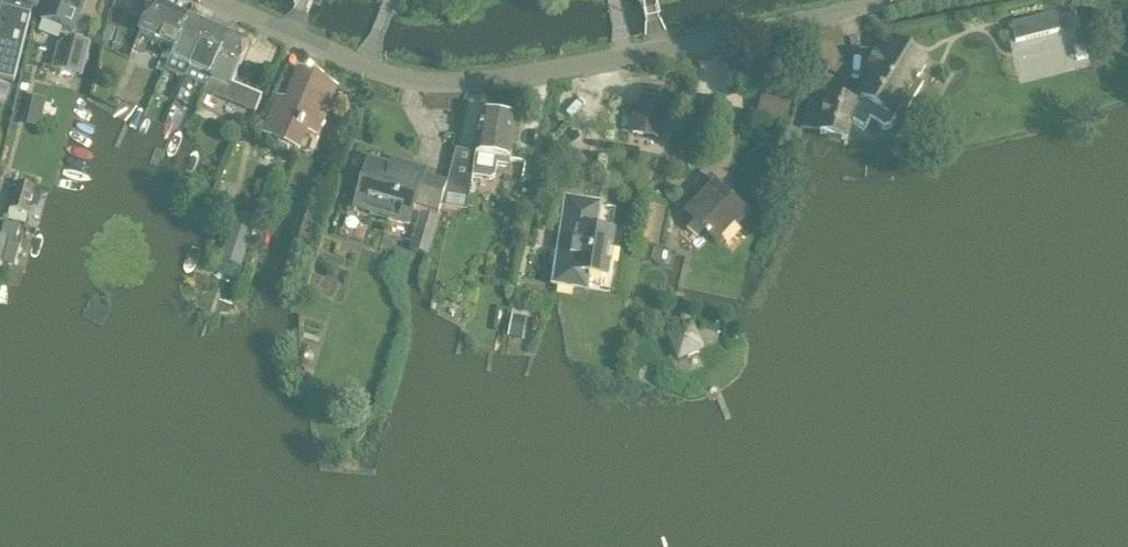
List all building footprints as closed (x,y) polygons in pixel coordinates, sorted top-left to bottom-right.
[(32,7),(13,0),(10,0),(7,11),(2,10),(0,16),(0,82),(13,85),(31,17),(29,17),(32,7)] [(42,0),(13,0),(32,7),(36,9),(40,1),(42,1),(42,0)] [(41,21),(72,34),(86,0),(49,0),(41,21)] [(174,49),(188,20),(152,4),(139,34),(174,49)] [(1015,44),(1058,33),(1054,16),(1011,27),(1015,44)] [(186,80),(209,29),(188,20),(174,49),(164,70),(186,80)] [(206,88),(229,38),(209,29),(186,80),(206,88)] [(249,47),(229,38),(206,88),(204,92),(255,114),(262,99),(232,86),(249,47)] [(82,78),(90,45),(68,39),(58,46),(52,71),(82,78)] [(875,73),(854,106),(855,107),(851,124),(865,133),(871,123),(884,131),(890,130),(896,122),(893,120),(900,107),(907,111),(923,86),(916,82),(926,67),(921,64),(923,61),(914,55),(912,58),(892,46),(882,63),(876,59),(870,70),(875,73)] [(162,74),(167,64),(160,60),(155,71),(162,74)] [(316,136),(335,90),(299,74),(286,104),(279,101),(264,135),(299,150),(307,132),(316,136)] [(177,91),(186,95),(190,85),(181,81),(177,91)] [(182,104),(186,95),(177,91),(173,100),(182,104)] [(786,126),(792,101),(763,93),(756,118),(786,126)] [(47,101),(34,97),(27,126),(40,129),(47,101)] [(339,97),(333,111),(343,115),(349,101),(339,97)] [(847,141),(851,124),(855,107),(854,106),(823,100),(810,97),(802,130),(820,134),(820,135),(847,141)] [(657,139),(664,107),(645,103),(643,113),(637,112),(632,134),(657,139)] [(509,168),(516,122),(483,117),(476,154),(456,151),(447,185),(447,184),(444,195),(469,199),(473,178),(491,181),(495,179),(497,166),(509,168)] [(402,171),(368,161),(354,210),(409,226),(417,201),(440,208),(444,195),(447,184),(424,177),(425,171),(404,165),(402,171)] [(535,183),(538,166),(525,164),(522,181),(535,183)] [(716,244),(743,216),(719,194),(721,192),(719,191),(722,188),(711,178),(691,198),(701,208),(690,220),(716,244)] [(226,188),(217,183),(209,199),(218,204),(226,188)] [(16,184),(10,209),(7,221),(25,225),(28,214),(35,189),(16,184)] [(605,278),(612,235),(595,232),(600,205),(567,200),(554,286),(574,289),(576,274),(605,278)] [(420,216),(414,235),(432,240),(433,240),(439,222),(439,221),(420,216)] [(241,270),(256,227),(234,218),(219,262),(241,270)] [(20,227),(4,224),(1,236),(0,236),(0,263),(16,267),(21,247),(15,246),(20,227)] [(523,342),(527,320),(512,317),(507,339),(523,342)] [(689,323),(667,333),(679,359),(701,349),(689,323)]
